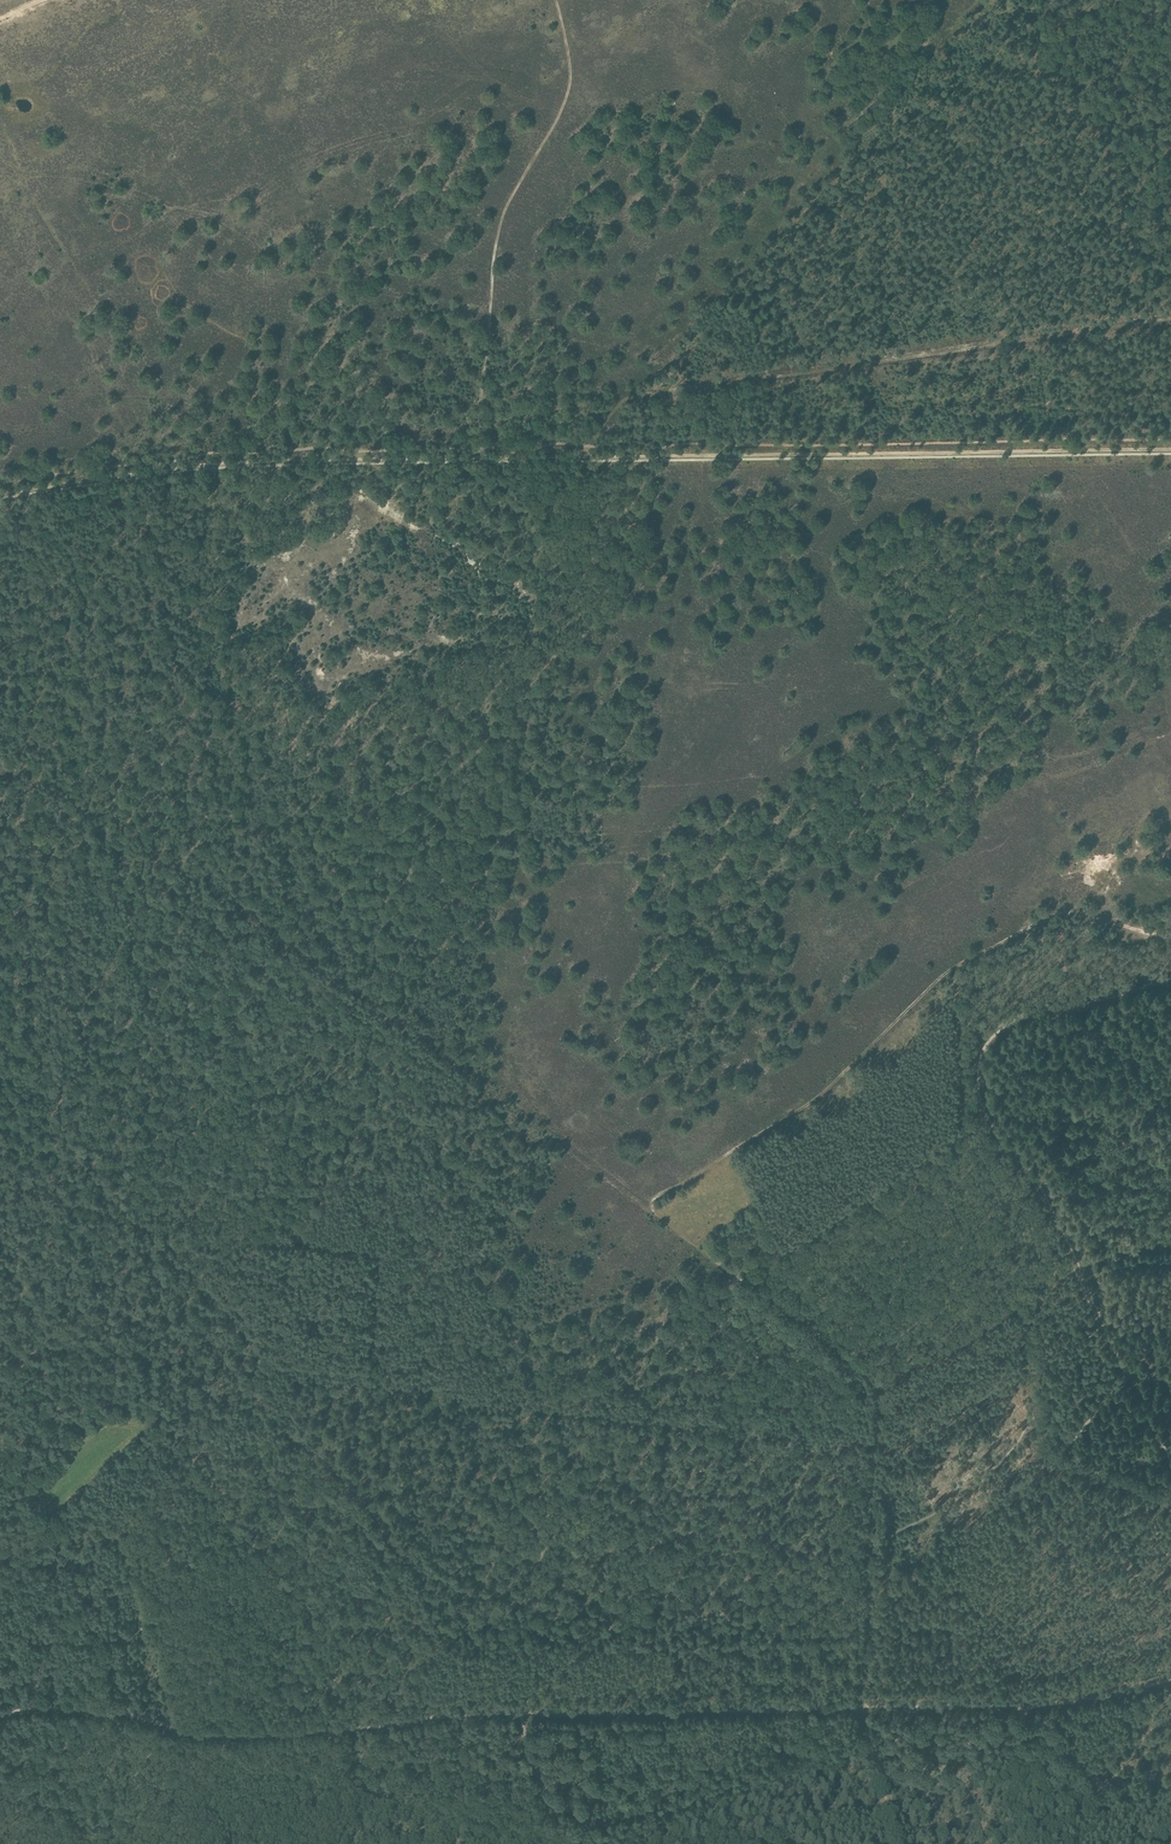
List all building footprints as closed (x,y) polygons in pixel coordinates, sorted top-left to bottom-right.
[(444,642),(449,637),(440,629),(436,635),(444,642)]
